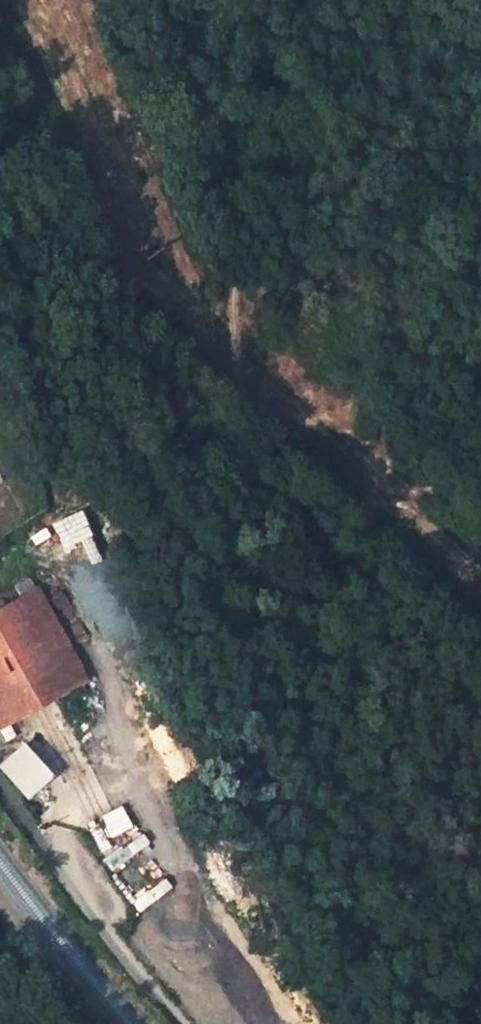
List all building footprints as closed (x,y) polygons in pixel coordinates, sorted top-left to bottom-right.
[(35,591),(29,578),(14,587),(21,599),(35,591)] [(35,591),(21,599),(0,611),(0,725),(84,680),(35,591)] [(0,759),(0,767),(27,796),(54,771),(23,738),(0,759)]
